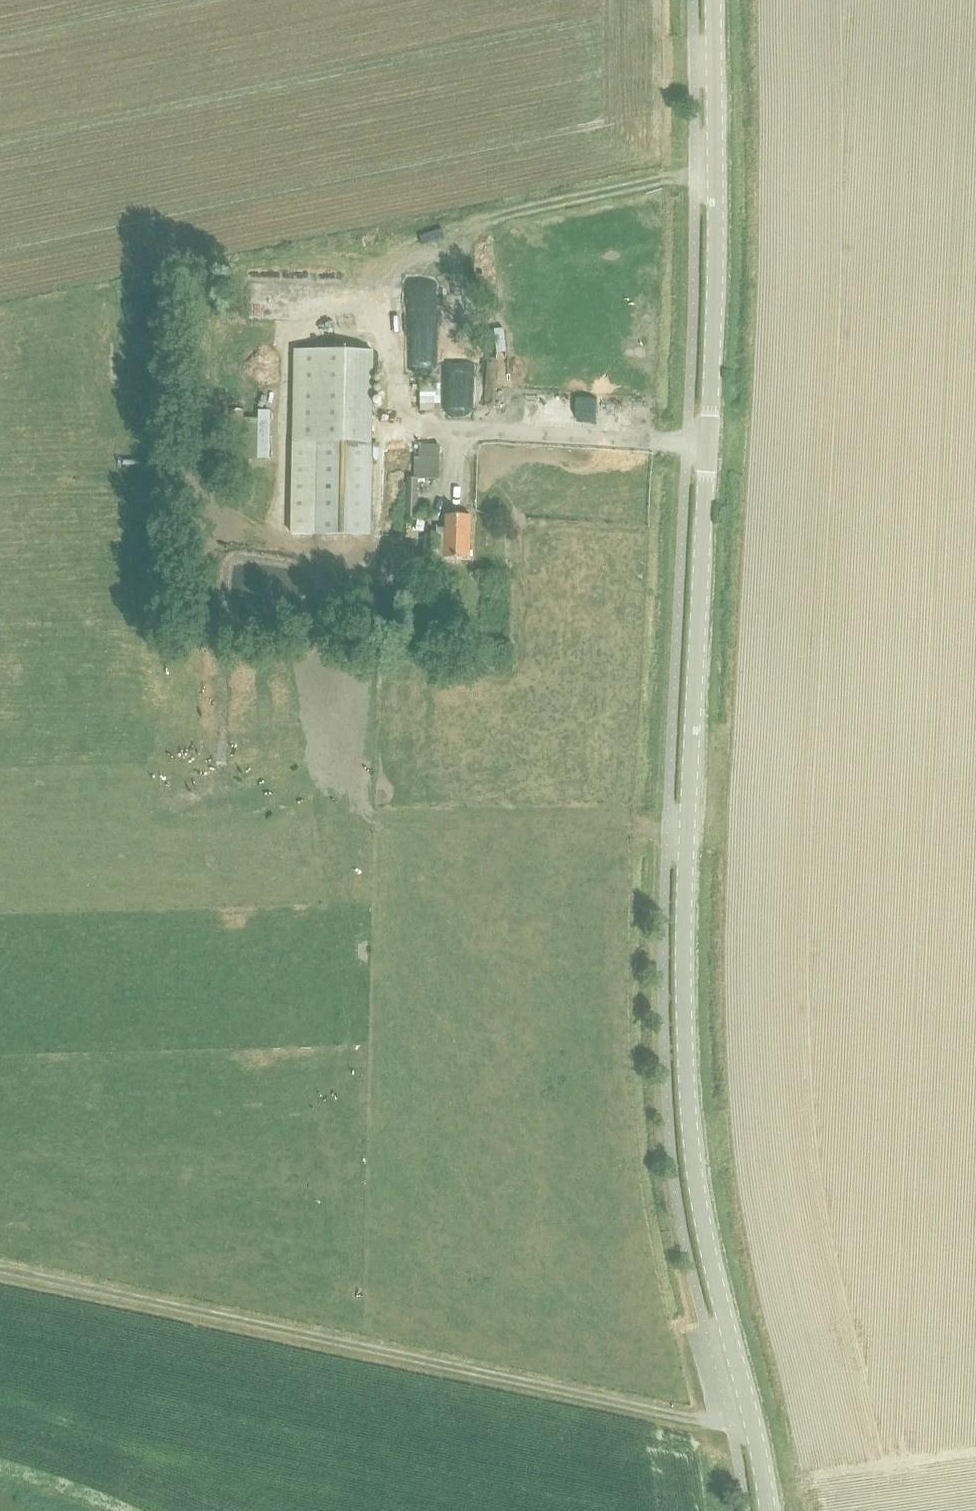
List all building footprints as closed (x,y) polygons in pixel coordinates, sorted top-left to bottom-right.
[(294,532),(319,533),(373,534),(375,350),(299,349),(298,392),(294,532)] [(441,386),(421,386),(421,413),(441,413),(441,386)] [(440,479),(441,446),(420,446),(420,458),(415,458),(415,478),(407,478),(407,520),(417,520),(418,478),(440,479)] [(471,560),(473,516),(449,515),(448,529),(441,529),(441,535),(430,534),(429,557),(441,558),(441,556),(447,556),(447,559),(471,560)]
